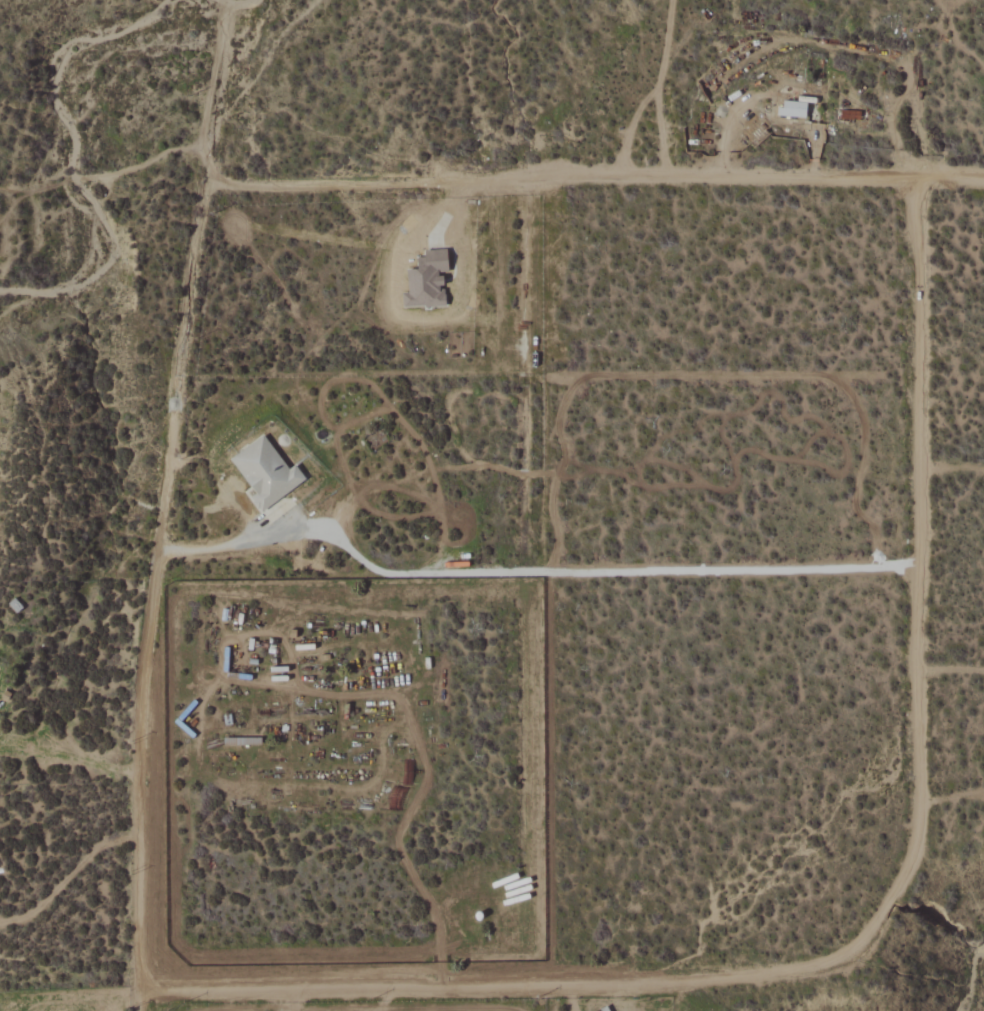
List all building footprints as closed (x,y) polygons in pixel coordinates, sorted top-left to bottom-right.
[(806,118),(807,103),(783,101),(783,108),(778,108),(777,116),(806,118)] [(403,308),(446,305),(445,287),(443,287),(442,273),(449,272),(447,249),(424,251),(424,256),(417,257),(418,269),(406,270),(408,292),(401,292),(403,308)] [(306,479),(295,464),(288,469),(265,435),(231,458),(256,493),(250,497),(259,511),(306,479)]
